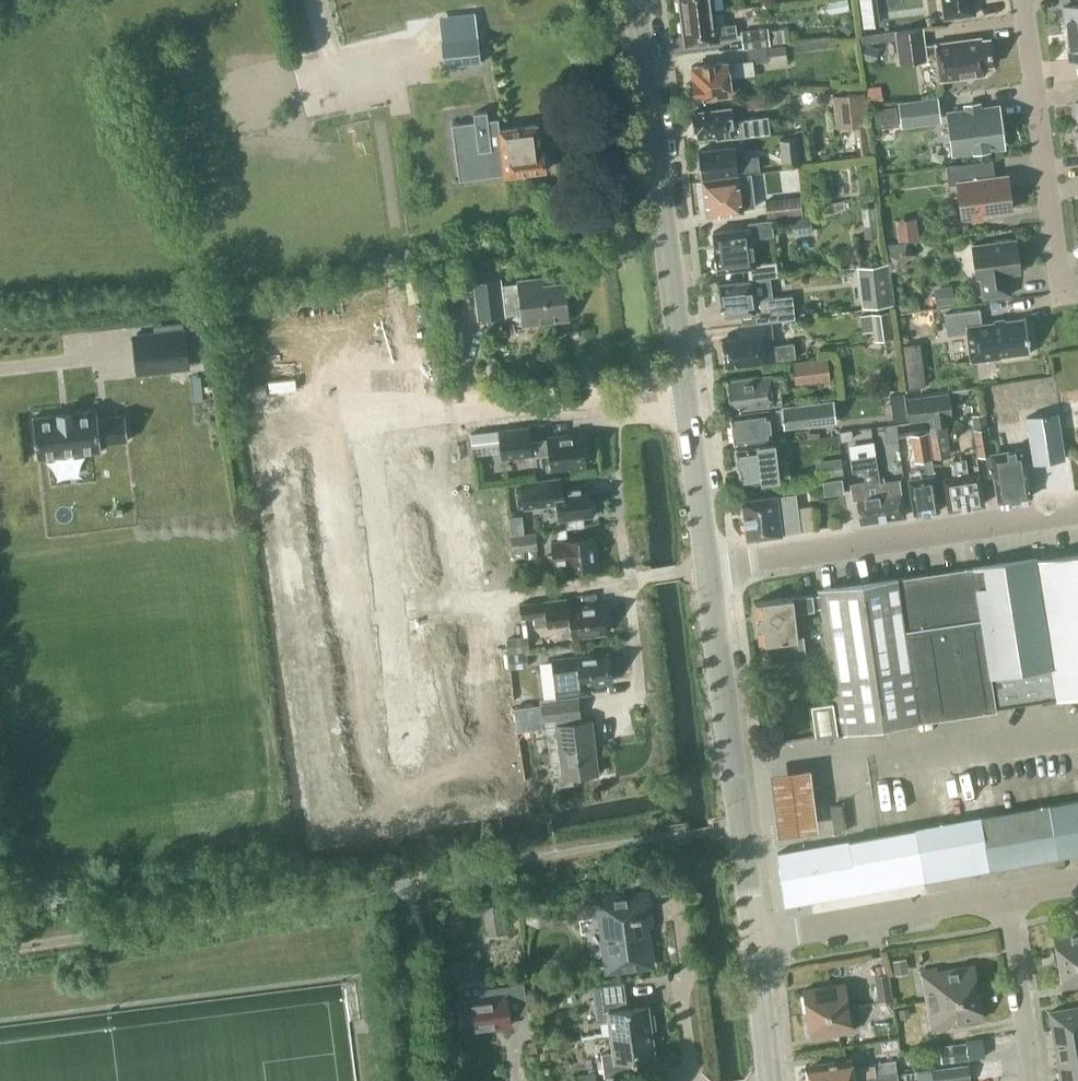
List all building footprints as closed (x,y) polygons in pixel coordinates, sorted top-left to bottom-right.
[(680,16),(715,11),(714,0),(678,0),(680,16)] [(860,26),(878,23),(874,0),(856,0),(860,26)] [(974,14),(972,0),(942,0),(944,18),(974,14)] [(1077,31),(1077,0),(1077,3),(1064,5),(1068,33),(1077,31)] [(735,23),(717,25),(715,11),(680,16),(683,47),(720,42),(719,40),(737,38),(735,23)] [(847,19),(841,27),(848,32),(854,24),(847,19)] [(770,45),(768,27),(741,30),(743,48),(770,45)] [(896,32),(900,62),(926,59),(922,29),(896,32)] [(1068,33),(1071,60),(1077,59),(1077,31),(1068,33)] [(478,36),(440,40),(443,66),(480,62),(478,36)] [(984,66),(992,65),(989,39),(980,40),(980,38),(935,43),(939,80),(985,74),(984,66)] [(770,46),(767,46),(768,61),(770,61),(788,59),(786,51),(785,44),(784,44),(770,46)] [(861,58),(876,63),(880,49),(866,44),(861,58)] [(690,83),(688,87),(689,94),(693,97),(693,100),(730,96),(728,77),(755,74),(754,62),(753,59),(748,60),(725,63),(690,67),(692,79),(690,79),(690,83)] [(868,124),(865,91),(831,95),(835,128),(868,124)] [(937,96),(898,102),(901,127),(940,121),(937,96)] [(873,109),(875,127),(898,124),(896,106),(873,109)] [(953,152),(1003,145),(998,108),(948,115),(953,152)] [(768,115),(731,120),(729,109),(692,113),(695,136),(697,136),(697,139),(717,136),(717,138),(732,136),(733,137),(769,133),(768,115)] [(498,129),(489,130),(486,110),(473,112),(474,121),(451,124),(455,154),(456,162),(483,158),(485,175),(484,175),(484,176),(503,174),(503,175),(545,170),(544,168),(548,163),(547,155),(542,151),(542,149),(540,149),(537,124),(498,129)] [(800,163),(797,137),(779,139),(782,165),(800,163)] [(743,164),(742,165),(736,165),(734,148),(698,152),(701,177),(759,170),(758,155),(742,157),(743,164)] [(980,213),(1012,209),(1007,175),(994,177),(992,160),(945,166),(948,185),(957,183),(961,221),(981,219),(980,213)] [(744,212),(743,208),(755,207),(750,173),(739,174),(700,179),(705,217),(744,212)] [(802,215),(800,195),(765,199),(767,218),(802,215)] [(880,236),(876,206),(861,208),(865,238),(880,236)] [(811,233),(808,214),(791,217),(793,236),(811,233)] [(918,238),(916,217),(895,220),(898,241),(918,238)] [(748,279),(778,275),(776,263),(755,265),(752,240),(774,237),(772,221),(749,224),(750,228),(714,233),(716,250),(711,258),(712,268),(717,271),(717,273),(747,269),(748,279)] [(983,297),(1010,293),(1007,274),(1020,272),(1015,240),(972,245),(976,278),(981,277),(983,297)] [(890,270),(915,254),(907,242),(887,244),(890,270)] [(892,304),(887,263),(857,266),(861,307),(892,304)] [(522,324),(568,318),(563,281),(542,284),(541,277),(517,280),(517,283),(500,285),(499,279),(473,282),(477,319),(504,315),(503,312),(521,309),(522,324)] [(725,317),(740,315),(741,325),(794,319),(791,297),(773,299),(770,279),(717,286),(718,291),(715,295),(715,299),(719,302),(720,307),(724,307),(725,317)] [(954,304),(952,285),(933,287),(936,306),(954,304)] [(1028,353),(1030,353),(1025,317),(1024,317),(1024,318),(981,324),(979,309),(944,313),(947,335),(967,333),(971,361),(1000,357),(1000,355),(1028,352),(1028,353)] [(892,339),(889,311),(859,314),(861,332),(873,331),(874,341),(892,339)] [(792,344),(774,347),(771,323),(739,327),(740,340),(721,342),(724,366),(793,358),(792,344)] [(426,367),(427,371),(428,371),(423,327),(395,331),(396,335),(371,338),(370,334),(369,334),(374,378),(402,374),(401,370),(426,367)] [(154,332),(132,334),(136,374),(190,369),(186,328),(154,332)] [(340,374),(341,374),(336,330),(308,334),(309,338),(284,341),(283,337),(282,337),(287,381),(315,377),(314,374),(339,370),(340,374)] [(829,379),(827,356),(791,361),(793,384),(829,379)] [(922,364),(904,366),(906,387),(925,384),(922,364)] [(784,386),(784,385),(783,374),(726,381),(730,409),(780,402),(778,387),(784,386)] [(202,390),(192,392),(193,403),(203,402),(202,390)] [(927,426),(928,426),(933,458),(951,456),(946,423),(953,422),(949,391),(906,397),(909,422),(927,420),(927,426)] [(1059,398),(1060,404),(1065,432),(1077,430),(1077,395),(1059,398)] [(783,427),(834,421),(831,402),(731,414),(734,442),(770,438),(768,426),(782,425),(783,427)] [(96,409),(32,417),(37,458),(101,451),(100,443),(128,440),(125,414),(97,417),(96,409)] [(990,453),(986,428),(988,427),(986,413),(971,415),(973,430),(977,455),(983,454),(987,475),(992,475),(997,501),(1030,495),(1022,447),(990,453)] [(533,444),(530,425),(499,429),(502,459),(529,456),(529,458),(547,456),(549,470),(568,468),(568,465),(583,463),(580,437),(546,441),(546,442),(533,444)] [(840,440),(852,439),(851,429),(839,431),(840,440)] [(913,514),(938,510),(926,432),(910,434),(914,459),(921,458),(922,468),(925,468),(926,476),(907,479),(913,514)] [(739,483),(788,477),(786,461),(774,463),(772,445),(735,449),(739,483)] [(879,478),(877,478),(873,455),(848,460),(851,473),(861,471),(863,481),(849,483),(852,500),(855,499),(858,523),(885,519),(879,478)] [(843,474),(841,457),(814,461),(816,478),(843,474)] [(947,509),(981,503),(976,473),(967,474),(964,459),(951,461),(953,476),(942,478),(947,509)] [(844,491),(842,476),(822,479),(824,494),(844,491)] [(561,477),(520,482),(523,508),(556,504),(558,521),(564,520),(565,528),(567,528),(585,526),(584,518),(593,516),(597,516),(595,502),(590,498),(589,483),(562,487),(561,477)] [(898,480),(882,483),(881,478),(879,478),(885,519),(903,516),(898,480)] [(770,497),(742,501),(747,538),(770,535),(796,532),(800,531),(797,507),(794,483),(778,485),(779,496),(770,497)] [(805,526),(815,524),(812,501),(802,502),(805,526)] [(453,555),(450,530),(453,530),(453,528),(409,534),(413,561),(417,561),(420,586),(416,586),(416,588),(460,582),(457,555),(453,555)] [(537,549),(535,532),(510,535),(513,552),(537,549)] [(596,566),(593,540),(592,535),(550,540),(553,566),(565,565),(566,569),(596,566)] [(1021,563),(1021,559),(817,591),(818,594),(820,609),(839,732),(995,710),(1056,699),(1077,696),(1077,554),(1021,563)] [(769,641),(771,660),(803,656),(801,637),(797,637),(794,612),(820,609),(818,594),(754,602),(759,643),(769,641)] [(557,602),(520,606),(521,620),(534,618),(535,627),(555,625),(555,624),(569,622),(570,638),(604,634),(600,606),(558,611),(557,602)] [(420,694),(421,695),(464,690),(461,662),(457,662),(454,637),(458,637),(458,635),(414,641),(417,668),(421,668),(424,693),(420,694)] [(529,650),(528,636),(506,638),(508,653),(529,650)] [(528,667),(526,652),(508,654),(509,669),(528,667)] [(578,685),(610,681),(607,656),(574,660),(574,661),(551,664),(555,697),(576,695),(579,694),(578,685)] [(544,698),(538,699),(539,704),(540,704),(540,706),(577,702),(576,695),(555,697),(544,698)] [(816,735),(838,732),(833,700),(811,704),(816,735)] [(571,778),(596,774),(590,721),(578,723),(577,716),(578,716),(577,702),(540,706),(542,721),(555,719),(556,726),(554,727),(559,766),(557,767),(559,784),(572,783),(571,778)] [(808,769),(766,775),(775,837),(817,831),(808,769)] [(1049,807),(1057,856),(1077,852),(1077,801),(1049,807)] [(1049,807),(914,830),(924,881),(1057,856),(1049,807)] [(914,830),(777,854),(786,906),(924,881),(914,830)] [(646,920),(650,919),(647,896),(594,903),(597,920),(601,920),(608,972),(652,966),(646,920)] [(548,905),(536,899),(525,908),(526,921),(538,926),(549,918),(548,905)] [(503,905),(482,907),(482,909),(486,935),(506,932),(505,923),(516,922),(513,903),(503,905)] [(1077,958),(1077,930),(1054,934),(1058,961),(1077,958)] [(906,958),(893,960),(895,975),(909,972),(906,958)] [(1058,961),(1063,987),(1077,985),(1077,958),(1058,961)] [(926,1001),(978,992),(973,965),(937,971),(937,967),(921,970),(926,1001)] [(879,1002),(892,999),(887,973),(875,976),(879,1002)] [(510,1016),(527,1014),(523,985),(486,990),(485,986),(481,983),(460,986),(458,989),(459,1004),(458,1004),(459,1017),(457,1018),(459,1032),(511,1025),(510,1016)] [(807,1014),(848,1007),(844,983),(803,990),(807,1014)] [(609,1020),(611,1036),(651,1030),(656,1029),(654,1014),(648,1014),(648,1008),(627,1010),(625,997),(627,996),(625,986),(593,991),(597,1022),(609,1020)] [(576,1001),(575,990),(566,991),(567,1002),(576,1001)] [(947,1024),(982,1018),(978,992),(926,1001),(932,1031),(947,1028),(947,1024)] [(807,1014),(811,1038),(852,1030),(848,1007),(807,1014)] [(1077,1037),(1077,1007),(1049,1012),(1054,1041),(1077,1037)] [(634,1060),(654,1057),(651,1030),(611,1036),(613,1053),(601,1054),(604,1077),(636,1073),(634,1060)] [(1077,1063),(1077,1037),(1054,1041),(1058,1066),(1077,1063)] [(968,1059),(966,1042),(939,1045),(941,1063),(968,1059)] [(852,1070),(851,1059),(805,1065),(807,1080),(834,1080),(897,1073),(895,1061),(868,1064),(868,1068),(852,1070)] [(1058,1066),(1061,1080),(1077,1080),(1077,1063),(1058,1066)] [(967,1066),(931,1071),(932,1080),(969,1080),(967,1066)] [(595,1072),(572,1074),(573,1080),(596,1080),(595,1072)] [(897,1073),(834,1080),(898,1080),(897,1073)]
